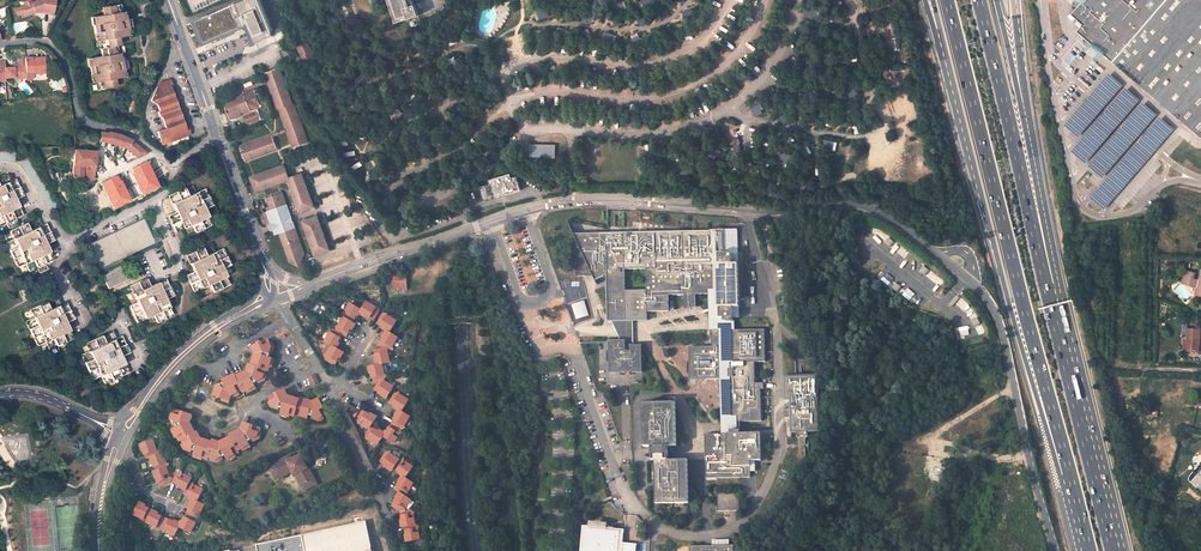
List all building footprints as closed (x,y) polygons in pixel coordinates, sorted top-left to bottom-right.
[(54,0),(36,0),(20,6),(22,13),(23,14),(33,10),(34,12),(36,11),(39,10),(40,12),(52,14),(54,0)] [(247,27),(252,39),(250,39),(253,46),(258,44),(257,43),(274,35),(260,0),(245,0),(204,17),(204,16),(192,21),(203,46),(247,27)] [(396,22),(419,15),(415,4),(414,4),(413,0),(388,0),(396,22)] [(645,8),(655,4),(653,0),(643,0),(642,0),(645,8)] [(1072,1),(1078,7),(1075,11),(1080,15),(1077,19),(1195,126),(1198,129),(1200,126),(1200,0),(1072,0),(1072,1)] [(119,5),(104,8),(105,15),(91,18),(92,26),(93,26),(95,34),(98,34),(102,57),(87,59),(88,67),(89,67),(91,75),(93,75),(96,90),(115,87),(114,79),(127,76),(126,69),(128,69),(127,61),(119,62),(115,38),(129,36),(128,28),(130,27),(129,19),(122,20),(119,5)] [(541,20),(550,16),(546,8),(537,11),(541,20)] [(671,16),(666,9),(658,13),(662,21),(671,16)] [(808,10),(807,19),(817,19),(818,11),(808,10)] [(315,38),(306,42),(309,50),(308,50),(310,56),(321,52),(315,38)] [(45,71),(43,57),(34,57),(34,59),(31,59),(31,56),(25,57),(25,58),(26,71),(37,70),(37,72),(45,71)] [(5,67),(4,60),(0,61),(0,72),(5,71),(5,77),(14,76),(14,78),(23,77),(22,66),(19,66),(19,63),(14,64),(14,66),(5,67)] [(292,105),(279,69),(265,73),(267,78),(268,81),(278,110),(292,105)] [(1067,126),(1079,137),(1124,86),(1111,74),(1067,126)] [(267,78),(233,91),(234,94),(244,90),(268,81),(267,78)] [(161,84),(153,101),(159,104),(162,113),(175,108),(176,106),(174,100),(175,98),(170,84),(169,81),(161,84)] [(234,94),(222,98),(229,119),(243,114),(246,122),(259,117),(256,109),(255,107),(257,102),(253,89),(244,91),(244,90),(234,94)] [(1127,89),(1073,152),(1087,163),(1141,100),(1127,89)] [(175,108),(162,113),(160,114),(162,118),(164,117),(176,112),(179,114),(180,119),(183,120),(175,98),(174,100),(176,106),(175,108)] [(897,98),(889,102),(896,113),(899,123),(908,121),(909,123),(917,121),(909,104),(900,106),(897,98)] [(750,106),(755,117),(763,113),(758,103),(750,106)] [(1145,104),(1090,167),(1102,178),(1158,115),(1145,104)] [(307,143),(294,106),(281,111),(287,128),(288,131),(294,148),(307,143)] [(164,145),(189,135),(183,120),(180,119),(179,114),(176,112),(164,117),(168,129),(159,133),(164,145)] [(1161,119),(1092,198),(1105,209),(1175,130),(1161,119)] [(734,130),(725,133),(732,146),(741,143),(745,155),(753,153),(746,135),(737,139),(734,130)] [(101,132),(101,141),(126,147),(132,140),(120,134),(109,132),(107,133),(101,132)] [(272,135),(240,146),(245,160),(277,149),(272,135)] [(542,147),(540,139),(532,142),(538,154),(547,151),(551,165),(560,162),(551,144),(542,147)] [(824,139),(824,144),(829,145),(828,149),(836,150),(837,141),(824,139)] [(132,140),(126,147),(137,158),(147,153),(132,140)] [(96,157),(97,151),(75,150),(73,177),(94,180),(96,167),(100,168),(102,159),(98,159),(98,157),(96,157)] [(784,164),(793,160),(788,150),(780,154),(784,164)] [(0,151),(0,160),(16,161),(16,152),(0,151)] [(146,161),(132,168),(134,174),(133,174),(142,194),(158,187),(146,161)] [(254,191),(287,180),(298,213),(313,207),(301,172),(288,177),(284,164),(249,176),(254,191)] [(520,191),(516,177),(510,178),(508,174),(488,180),(490,185),(480,187),(483,201),(520,191)] [(116,175),(101,183),(113,208),(129,200),(120,180),(119,181),(116,175)] [(16,179),(0,186),(0,225),(23,215),(15,198),(23,195),(16,179)] [(197,192),(193,184),(169,195),(176,211),(169,215),(176,232),(192,225),(196,232),(212,224),(209,216),(217,213),(205,188),(197,192)] [(279,193),(302,256),(305,256),(282,192),(279,193)] [(302,256),(279,193),(266,197),(269,206),(265,207),(270,221),(276,224),(277,227),(274,233),(275,235),(279,233),(289,261),(292,260),(293,261),(293,262),(294,262),(295,263),(297,263),(298,263),(299,262),(300,261),(301,259),(301,257),(302,256)] [(316,215),(301,220),(314,255),(328,249),(316,215)] [(153,237),(144,218),(89,244),(100,269),(162,240),(160,235),(153,237)] [(268,225),(270,230),(273,230),(274,233),(277,227),(276,224),(270,221),(271,224),(268,225)] [(54,240),(46,223),(30,231),(27,223),(10,231),(14,238),(6,242),(17,266),(25,263),(29,271),(53,260),(46,243),(54,240)] [(607,275),(609,322),(648,320),(647,312),(669,311),(668,295),(686,295),(686,309),(696,307),(696,294),(715,293),(717,293),(718,307),(720,307),(721,318),(715,318),(713,318),(713,331),(712,331),(712,347),(690,347),(691,379),(723,378),(723,390),(725,390),(728,390),(729,421),(741,421),(761,421),(761,389),(755,389),(755,362),(765,361),(765,330),(734,330),(734,318),(733,307),(739,307),(738,264),(732,265),(732,254),(738,253),(737,231),(714,231),(614,232),(614,236),(576,236),(577,274),(593,274),(595,279),(604,277),(604,276),(607,275)] [(215,252),(211,244),(187,255),(194,271),(186,275),(194,291),(210,284),(214,292),(230,284),(226,276),(235,272),(223,248),(215,252)] [(129,279),(124,267),(104,276),(109,288),(129,279)] [(1200,276),(1199,279),(1193,278),(1194,272),(1189,271),(1188,273),(1185,272),(1182,283),(1198,287),(1196,294),(1200,295),(1200,276)] [(408,289),(407,277),(394,277),(394,288),(399,288),(399,289),(408,289)] [(178,303),(166,279),(150,286),(146,278),(130,286),(137,302),(130,306),(137,322),(145,318),(149,326),(173,315),(170,307),(178,303)] [(896,283),(893,288),(898,291),(901,286),(896,283)] [(51,309),(47,301),(30,309),(34,317),(26,321),(37,345),(46,342),(49,349),(74,338),(66,322),(74,318),(66,302),(51,309)] [(376,308),(367,302),(361,310),(350,303),(345,313),(342,314),(343,318),(338,327),(336,327),(337,332),(334,330),(329,331),(330,333),(325,342),(332,346),(326,356),(325,356),(325,360),(334,365),(339,357),(340,358),(343,353),(337,349),(340,344),(338,343),(343,335),(346,337),(351,329),(352,330),(355,325),(352,323),(356,315),(358,316),(359,314),(365,317),(366,316),(374,320),(379,311),(378,307),(376,308)] [(583,303),(575,305),(579,319),(586,316),(583,303)] [(389,333),(396,321),(387,316),(386,314),(382,315),(377,324),(385,328),(384,330),(386,331),(383,336),(384,337),(380,345),(384,347),(375,350),(377,359),(375,360),(377,365),(369,368),(371,374),(372,374),(375,382),(380,381),(375,390),(383,395),(382,396),(387,399),(394,387),(385,381),(384,379),(387,375),(384,374),(381,365),(390,362),(387,352),(389,350),(393,349),(392,347),(397,338),(389,333)] [(1200,329),(1188,328),(1186,349),(1197,350),(1197,342),(1199,342),(1200,329)] [(106,343),(102,335),(86,343),(90,351),(81,355),(93,379),(101,375),(105,384),(129,372),(122,356),(130,352),(122,336),(106,343)] [(235,375),(224,381),(225,385),(215,389),(213,397),(229,403),(231,397),(243,391),(243,393),(255,387),(254,384),(264,379),(266,371),(268,372),(272,359),(269,358),(272,347),(269,340),(253,348),(256,353),(252,366),(249,365),(248,372),(235,377),(235,375)] [(642,372),(642,346),(631,346),(631,351),(626,351),(625,341),(621,341),(609,341),(610,373),(642,372)] [(312,385),(319,382),(316,373),(308,377),(312,385)] [(820,432),(819,376),(785,377),(786,400),(791,400),(792,433),(820,432)] [(327,414),(319,398),(313,401),(301,397),(300,400),(288,396),(285,390),(270,397),(273,405),(283,409),(282,412),(295,417),(295,414),(307,418),(308,415),(319,418),(327,414)] [(728,390),(725,390),(725,434),(741,434),(741,421),(729,421),(728,390)] [(368,439),(378,445),(382,437),(394,444),(399,435),(402,435),(401,430),(405,429),(405,427),(410,418),(401,413),(409,401),(400,395),(399,394),(395,395),(390,403),(398,408),(397,410),(399,411),(395,416),(397,417),(387,433),(386,432),(385,434),(380,430),(379,432),(371,427),(377,418),(371,415),(371,416),(363,411),(358,420),(358,425),(361,424),(369,429),(366,436),(367,441),(368,439)] [(676,446),(675,403),(643,404),(644,447),(652,447),(653,461),(655,461),(656,504),(688,503),(687,460),(669,460),(668,446),(676,446)] [(192,416),(175,410),(173,418),(178,428),(174,430),(180,441),(182,440),(186,447),(196,450),(195,455),(208,459),(208,457),(217,460),(226,456),(227,458),(240,452),(238,450),(250,444),(248,441),(258,436),(261,428),(245,423),(242,429),(231,435),(232,437),(222,443),(214,440),(214,443),(201,438),(198,432),(196,433),(190,422),(192,416)] [(761,460),(760,433),(741,434),(725,434),(705,434),(707,478),(750,477),(750,461),(761,460)] [(157,450),(154,441),(142,446),(144,452),(146,451),(149,459),(152,458),(153,464),(155,463),(158,472),(155,473),(157,478),(159,478),(162,486),(172,483),(173,478),(171,477),(168,468),(170,463),(168,462),(164,453),(159,455),(159,451),(157,450)] [(405,510),(404,508),(410,500),(403,495),(407,494),(408,492),(413,483),(405,478),(413,467),(404,461),(403,459),(399,460),(390,453),(390,452),(386,452),(380,460),(388,466),(387,467),(392,470),(394,468),(402,473),(401,475),(402,476),(399,481),(400,481),(395,489),(399,492),(396,497),(397,498),(392,506),(401,511),(401,512),(405,510)] [(310,472),(301,455),(291,461),(288,457),(270,466),(277,480),(293,472),(295,475),(296,475),(302,486),(308,483),(310,487),(318,484),(311,471),(310,472)] [(182,472),(179,473),(175,483),(182,486),(182,487),(187,490),(185,493),(194,497),(190,505),(192,506),(188,514),(198,519),(201,517),(200,515),(206,505),(199,502),(204,489),(195,485),(194,483),(190,485),(193,478),(183,473),(182,472)] [(740,510),(739,492),(718,492),(718,511),(740,510)] [(188,514),(184,522),(183,521),(182,523),(176,521),(175,522),(159,514),(159,513),(145,506),(146,505),(141,502),(135,515),(145,519),(146,521),(150,519),(149,522),(158,527),(159,529),(163,527),(164,532),(166,531),(176,536),(180,526),(192,532),(197,522),(199,522),(198,519),(188,514)] [(405,510),(401,512),(402,520),(401,521),(402,527),(405,526),(407,535),(405,535),(406,541),(420,538),(417,529),(419,526),(415,524),(413,514),(414,512),(411,509),(405,510)] [(257,545),(259,550),(373,550),(365,520),(257,545)] [(632,546),(623,546),(624,528),(583,525),(581,550),(632,550),(632,546)]
